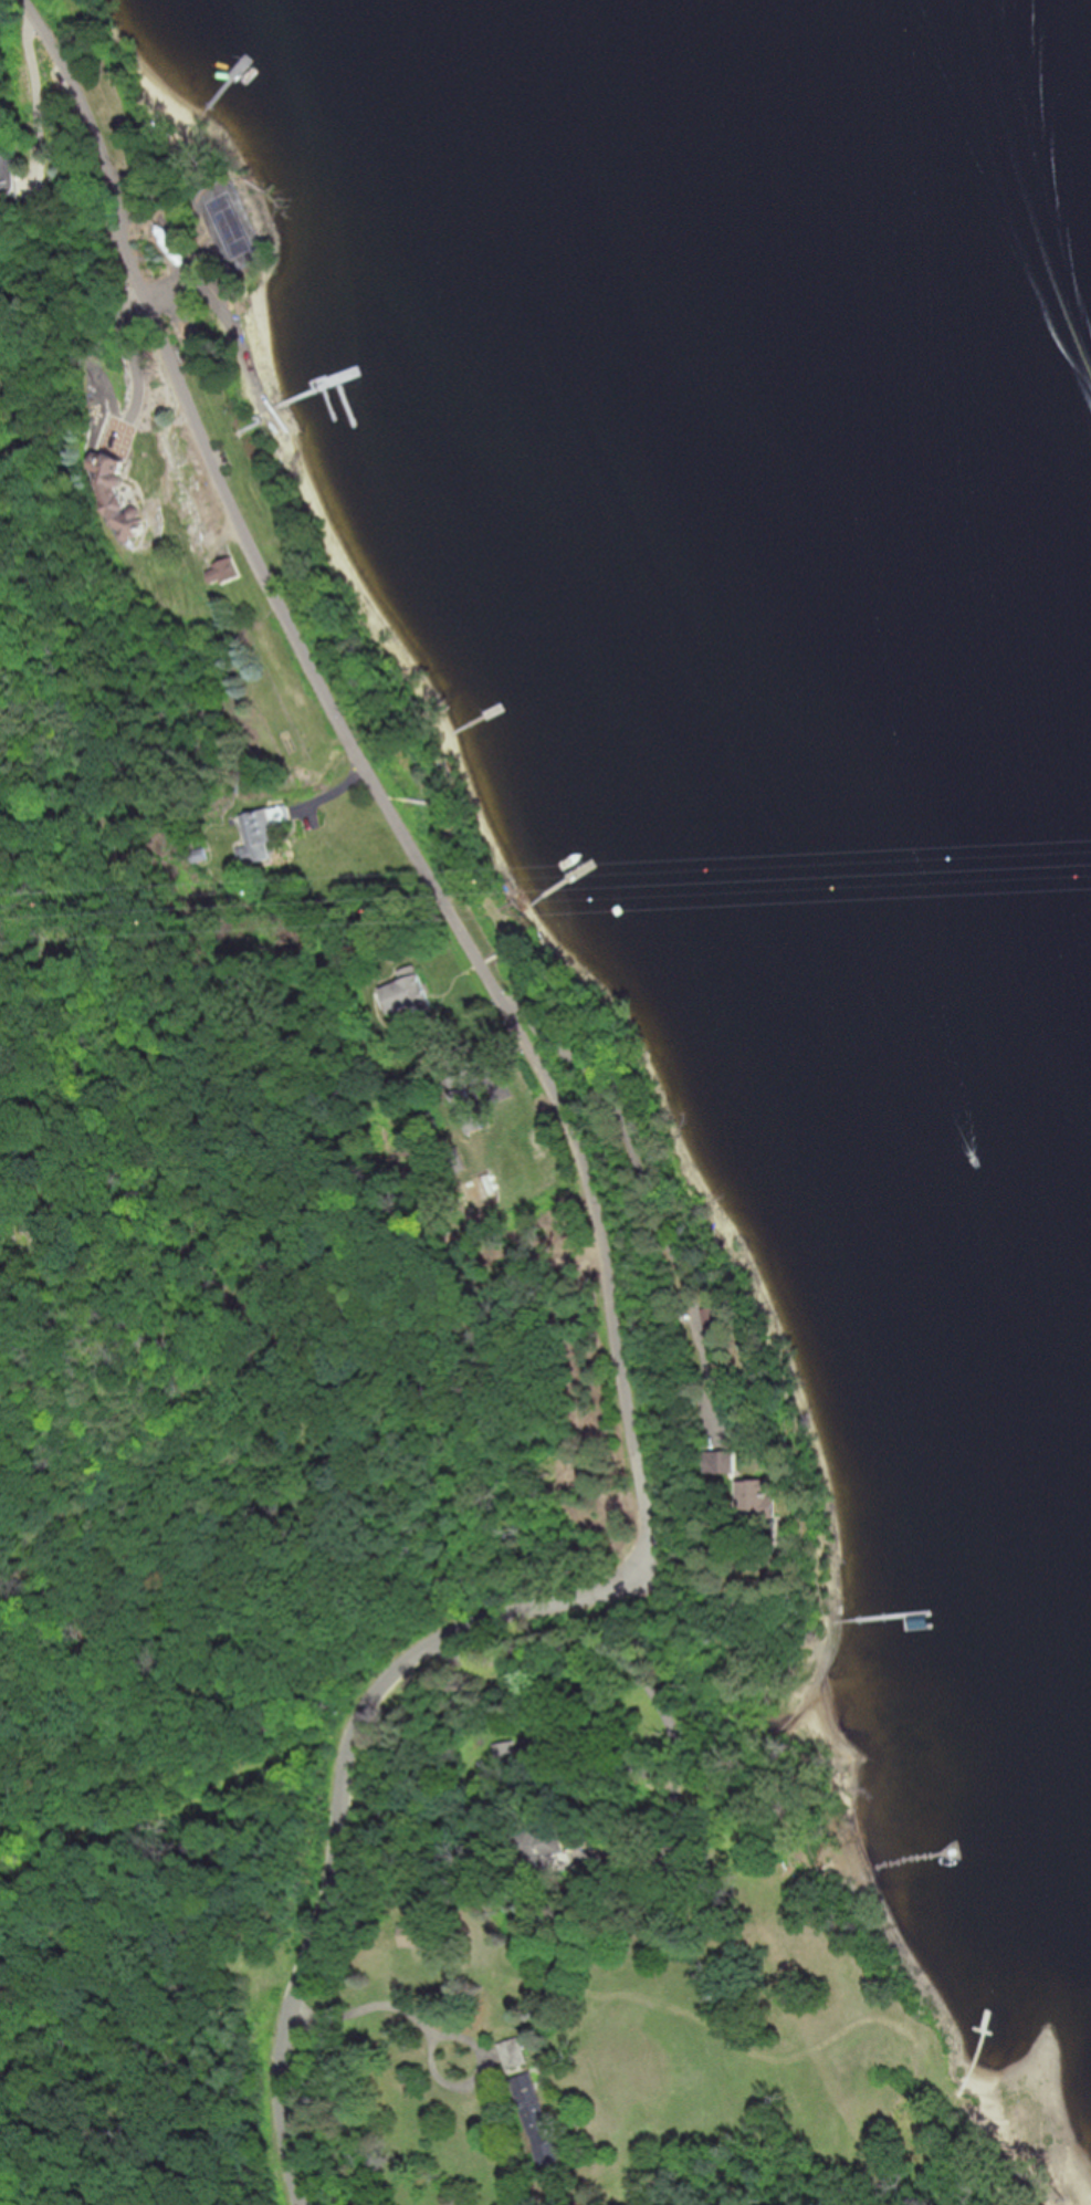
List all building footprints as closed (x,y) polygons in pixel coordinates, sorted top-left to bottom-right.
[(24,197),(17,137),(0,139),(0,200),(24,197)] [(112,457),(87,465),(113,545),(139,537),(112,457)] [(271,823),(288,820),(286,807),(239,816),(246,846),(238,848),(242,866),(278,859),(271,823)] [(385,987),(391,1012),(414,1007),(417,1020),(434,1016),(422,967),(400,972),(403,982),(385,987)] [(467,1134),(484,1127),(461,1074),(445,1081),(467,1134)] [(737,1451),(707,1451),(707,1472),(737,1472),(737,1451)] [(743,1480),(745,1543),(779,1541),(777,1479),(743,1480)] [(523,1774),(519,1742),(499,1744),(502,1776),(523,1774)] [(503,2042),(535,2155),(558,2149),(525,2036),(503,2042)]
